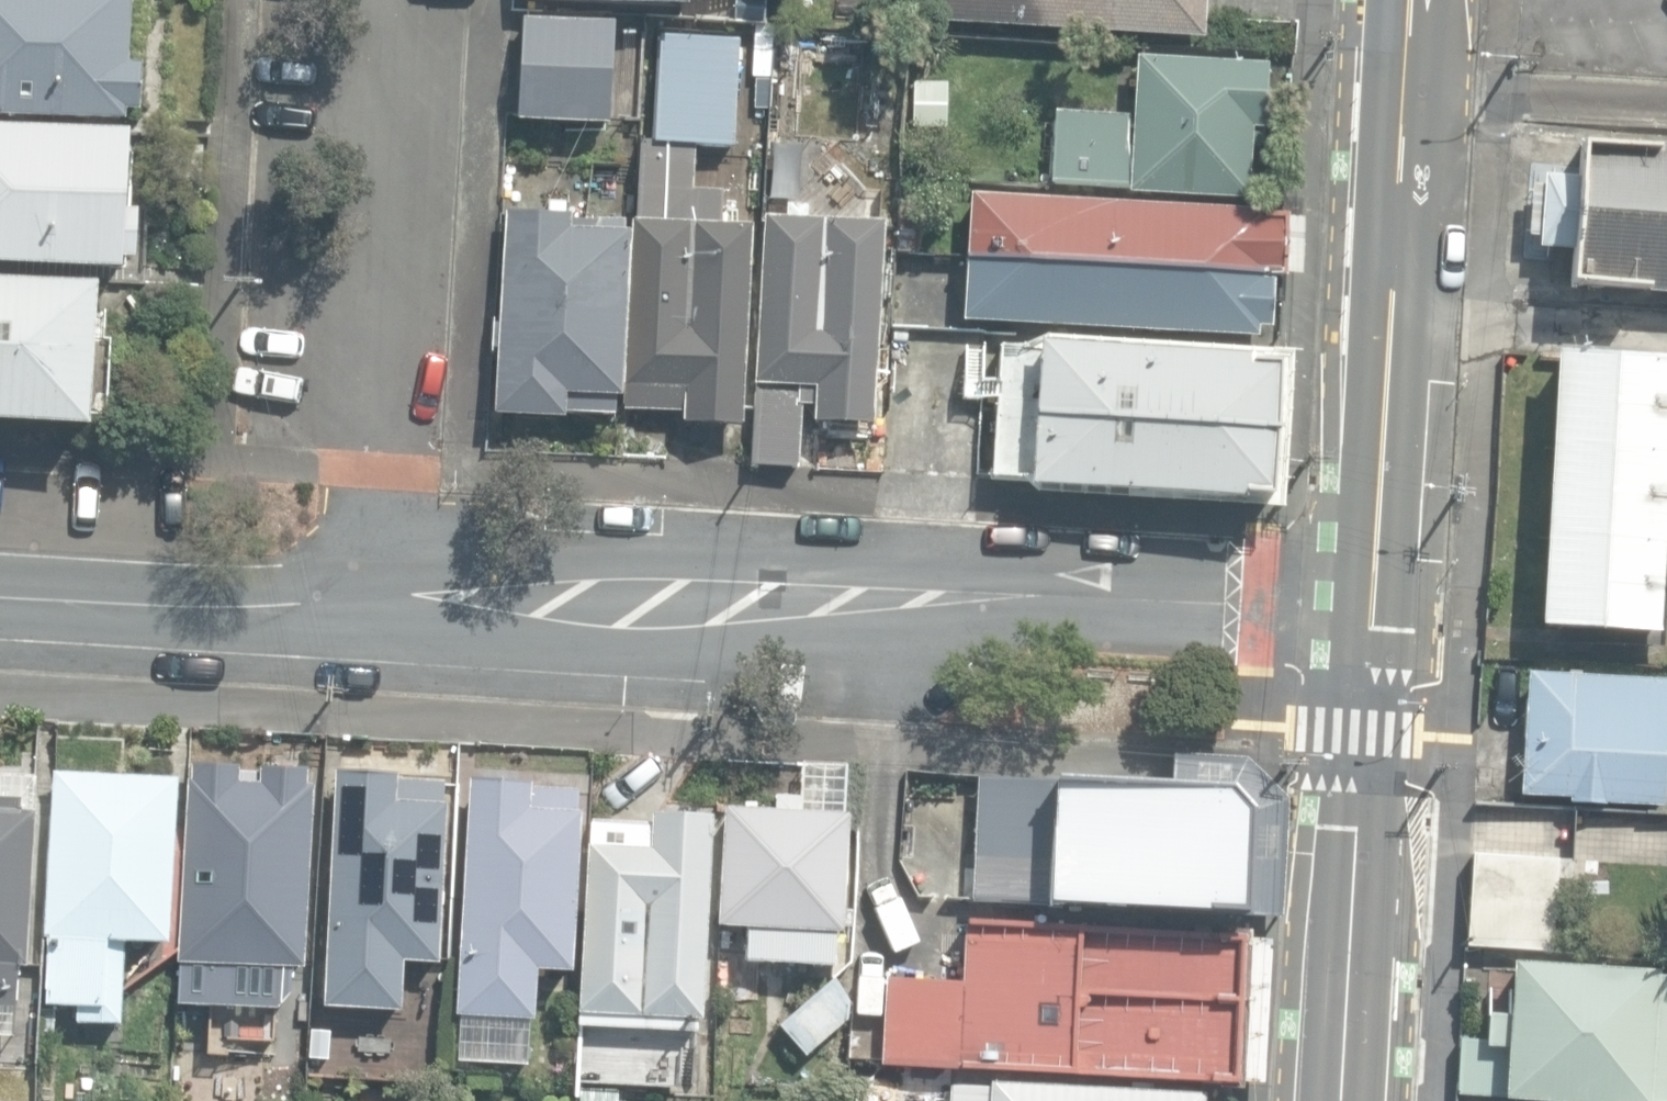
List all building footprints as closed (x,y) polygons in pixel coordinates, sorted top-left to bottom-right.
[(125,122),(127,112),(140,112),(141,66),(128,67),(132,0),(0,0),(0,115),(125,122)] [(1205,34),(1207,0),(919,0),(918,20),(1205,34)] [(520,118),(609,124),(615,26),(614,24),(526,20),(520,118)] [(643,147),(696,149),(734,148),(738,40),(656,37),(652,138),(643,138),(643,147)] [(930,92),(975,94),(978,58),(933,53),(930,92)] [(1130,191),(1249,198),(1255,127),(1263,127),(1268,65),(1141,55),(1135,118),(1059,112),(1054,181),(1132,187),(1130,191)] [(124,267),(125,260),(137,260),(140,214),(124,213),(125,180),(208,186),(212,136),(128,131),(128,132),(0,126),(0,260),(124,267)] [(1585,142),(1582,182),(1532,178),(1527,240),(1575,244),(1572,287),(1666,293),(1666,148),(1585,142)] [(696,149),(643,147),(640,219),(634,219),(626,409),(685,411),(684,424),(746,425),(753,223),(722,222),(724,190),(694,189),(696,149)] [(899,253),(920,252),(923,181),(902,179),(899,253)] [(970,258),(1277,276),(1285,276),(1288,216),(1266,215),(1267,209),(974,192),(970,258)] [(497,414),(566,417),(566,412),(618,415),(628,215),(507,210),(497,414)] [(754,465),(800,468),(804,406),(816,406),(814,422),(874,425),(885,220),(767,216),(759,383),(800,386),(800,396),(759,393),(754,465)] [(1274,326),(1277,276),(970,258),(967,320),(1257,336),(1258,325),(1274,326)] [(92,427),(100,282),(0,276),(0,421),(92,427)] [(1017,491),(1269,504),(1279,357),(1033,340),(1013,352),(985,348),(976,478),(1018,481),(1017,491)] [(1657,633),(1666,478),(1666,359),(1558,352),(1540,627),(1657,633)] [(1661,798),(1663,780),(1666,780),(1666,758),(1661,758),(1663,718),(1666,718),(1666,672),(1524,663),(1517,785),(1567,788),(1567,792),(1661,798)] [(800,811),(844,814),(847,763),(803,760),(800,811)] [(245,1008),(274,1009),(293,993),(293,967),(301,968),(311,787),(307,787),(307,772),(191,765),(191,779),(188,779),(178,962),(181,962),(178,1003),(216,1005),(217,991),(227,991),(245,1008)] [(77,1022),(121,1025),(127,940),(166,945),(178,781),(55,772),(43,937),(50,937),(46,1003),(78,1006),(77,1022)] [(326,1006),(402,1009),(405,961),(440,962),(447,781),(400,779),(400,776),(337,773),(326,1006)] [(972,899),(1246,915),(1251,809),(1230,787),(979,773),(972,899)] [(444,1027),(485,1029),(485,1017),(534,1019),(537,969),(572,971),(580,814),(577,814),(579,792),(532,789),(532,783),(469,780),(459,971),(447,971),(444,1027)] [(4,1035),(6,1006),(16,1007),(19,966),(28,967),(36,812),(20,811),(21,800),(0,799),(0,1034),(4,1035)] [(745,959),(835,964),(837,932),(843,932),(849,814),(844,814),(800,811),(723,807),(717,924),(747,926),(745,959)] [(580,1027),(627,1030),(627,1013),(700,1018),(713,817),(652,814),(652,828),(592,823),(580,1027)] [(1468,944),(1552,949),(1557,859),(1473,855),(1468,944)] [(1074,1073),(1079,991),(1082,931),(968,926),(965,981),(890,978),(886,1063),(1074,1073)] [(1082,931),(1079,991),(1240,1000),(1243,939),(1082,931)] [(1666,1100),(1666,968),(1511,959),(1508,1010),(1486,1009),(1484,1036),(1459,1035),(1455,1091),(1617,1100),(1648,1100),(1648,1099),(1666,1100)] [(780,1025),(804,1053),(857,1006),(833,980),(780,1025)] [(1236,1081),(1240,1000),(1079,991),(1074,1073),(1236,1081)] [(1205,1094),(950,1083),(950,1100),(1205,1100),(1205,1094)]
